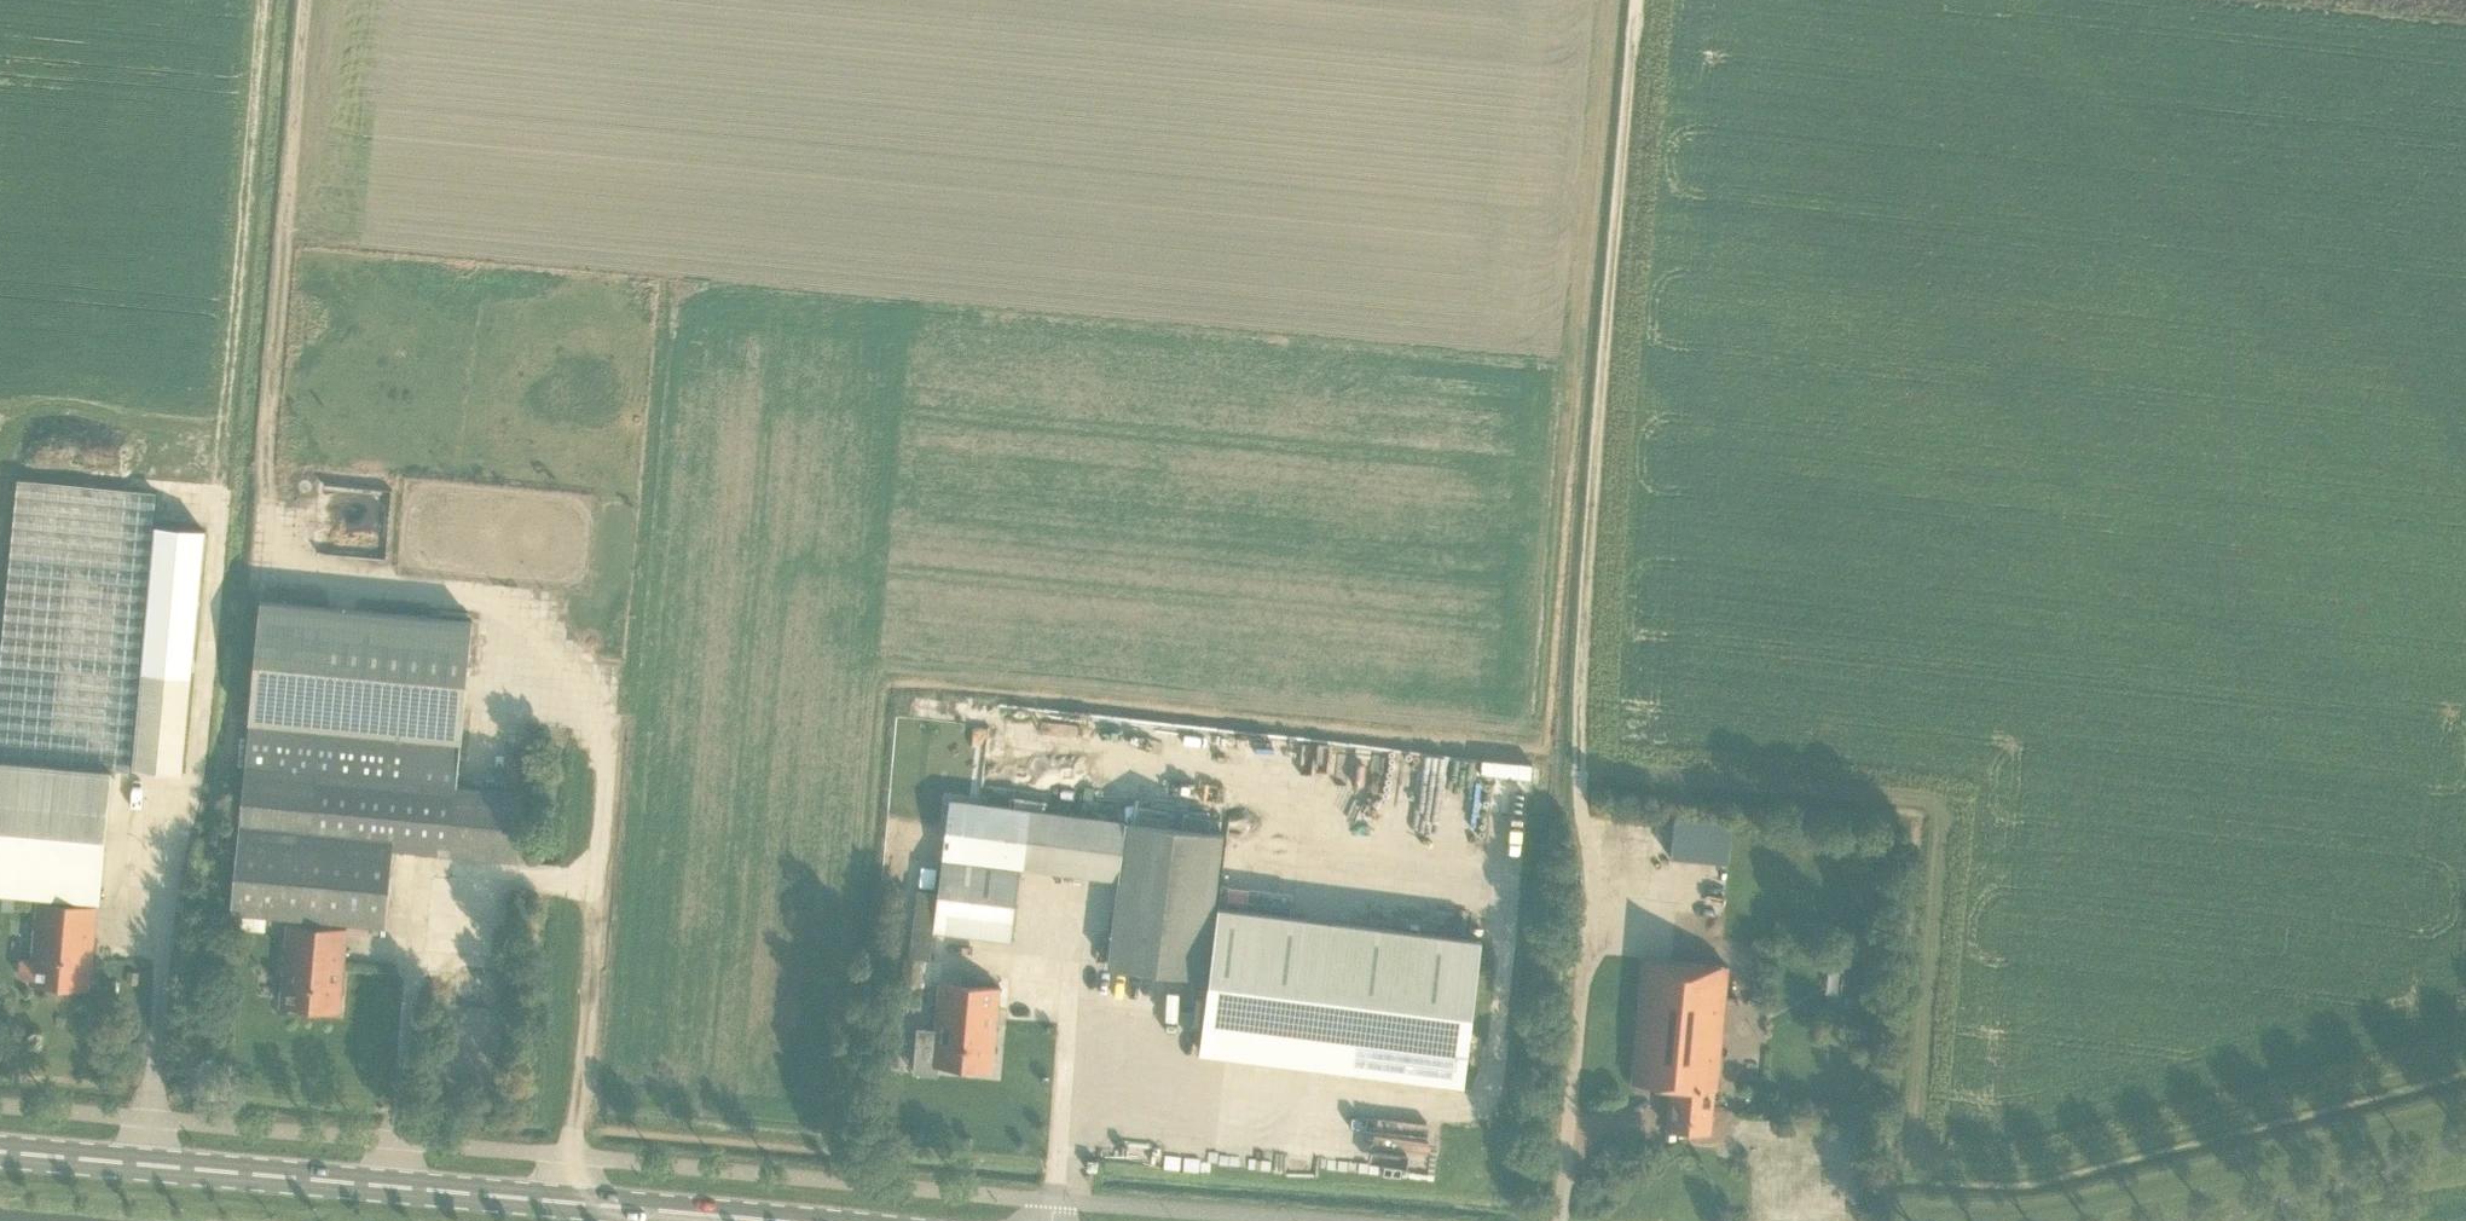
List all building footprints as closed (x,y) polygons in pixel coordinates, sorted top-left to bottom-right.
[(100,902),(113,771),(130,772),(157,491),(19,478),(0,675),(0,892),(13,893),(100,902)] [(205,527),(157,523),(134,770),(182,774),(205,527)] [(293,916),(342,921),(386,925),(393,849),(519,860),(525,792),(456,786),(456,781),(469,783),(470,771),(458,770),(460,742),(473,619),(262,599),(250,723),(248,722),(231,910),(293,916)] [(1445,786),(1456,787),(1460,759),(1450,758),(1445,786)] [(1021,867),(1120,879),(1128,821),(1047,811),(1048,801),(1011,796),(1009,807),(950,799),(939,887),(920,884),(911,956),(925,958),(931,959),(935,930),(1012,940),(1021,867)] [(1678,819),(1675,857),(1730,862),(1734,824),(1678,819)] [(1120,879),(1109,966),(1205,978),(1211,937),(1215,937),(1201,1051),(1464,1084),(1482,940),(1219,907),(1218,911),(1214,911),(1224,833),(1128,821),(1120,879)] [(11,910),(13,893),(0,892),(0,909),(11,910)] [(21,961),(19,975),(29,976),(28,984),(90,989),(97,906),(36,901),(30,962),(21,961)] [(342,921),(293,916),(293,924),(286,923),(279,1004),(338,1010),(345,929),(342,928),(342,921)] [(925,958),(911,956),(905,956),(902,989),(921,991),(925,958)] [(1715,1088),(1725,967),(1642,959),(1632,1080),(1670,1083),(1667,1129),(1709,1132),(1713,1088),(1715,1088)] [(991,1070),(1000,988),(940,982),(936,1028),(918,1027),(913,1073),(939,1076),(940,1065),(991,1070)]
